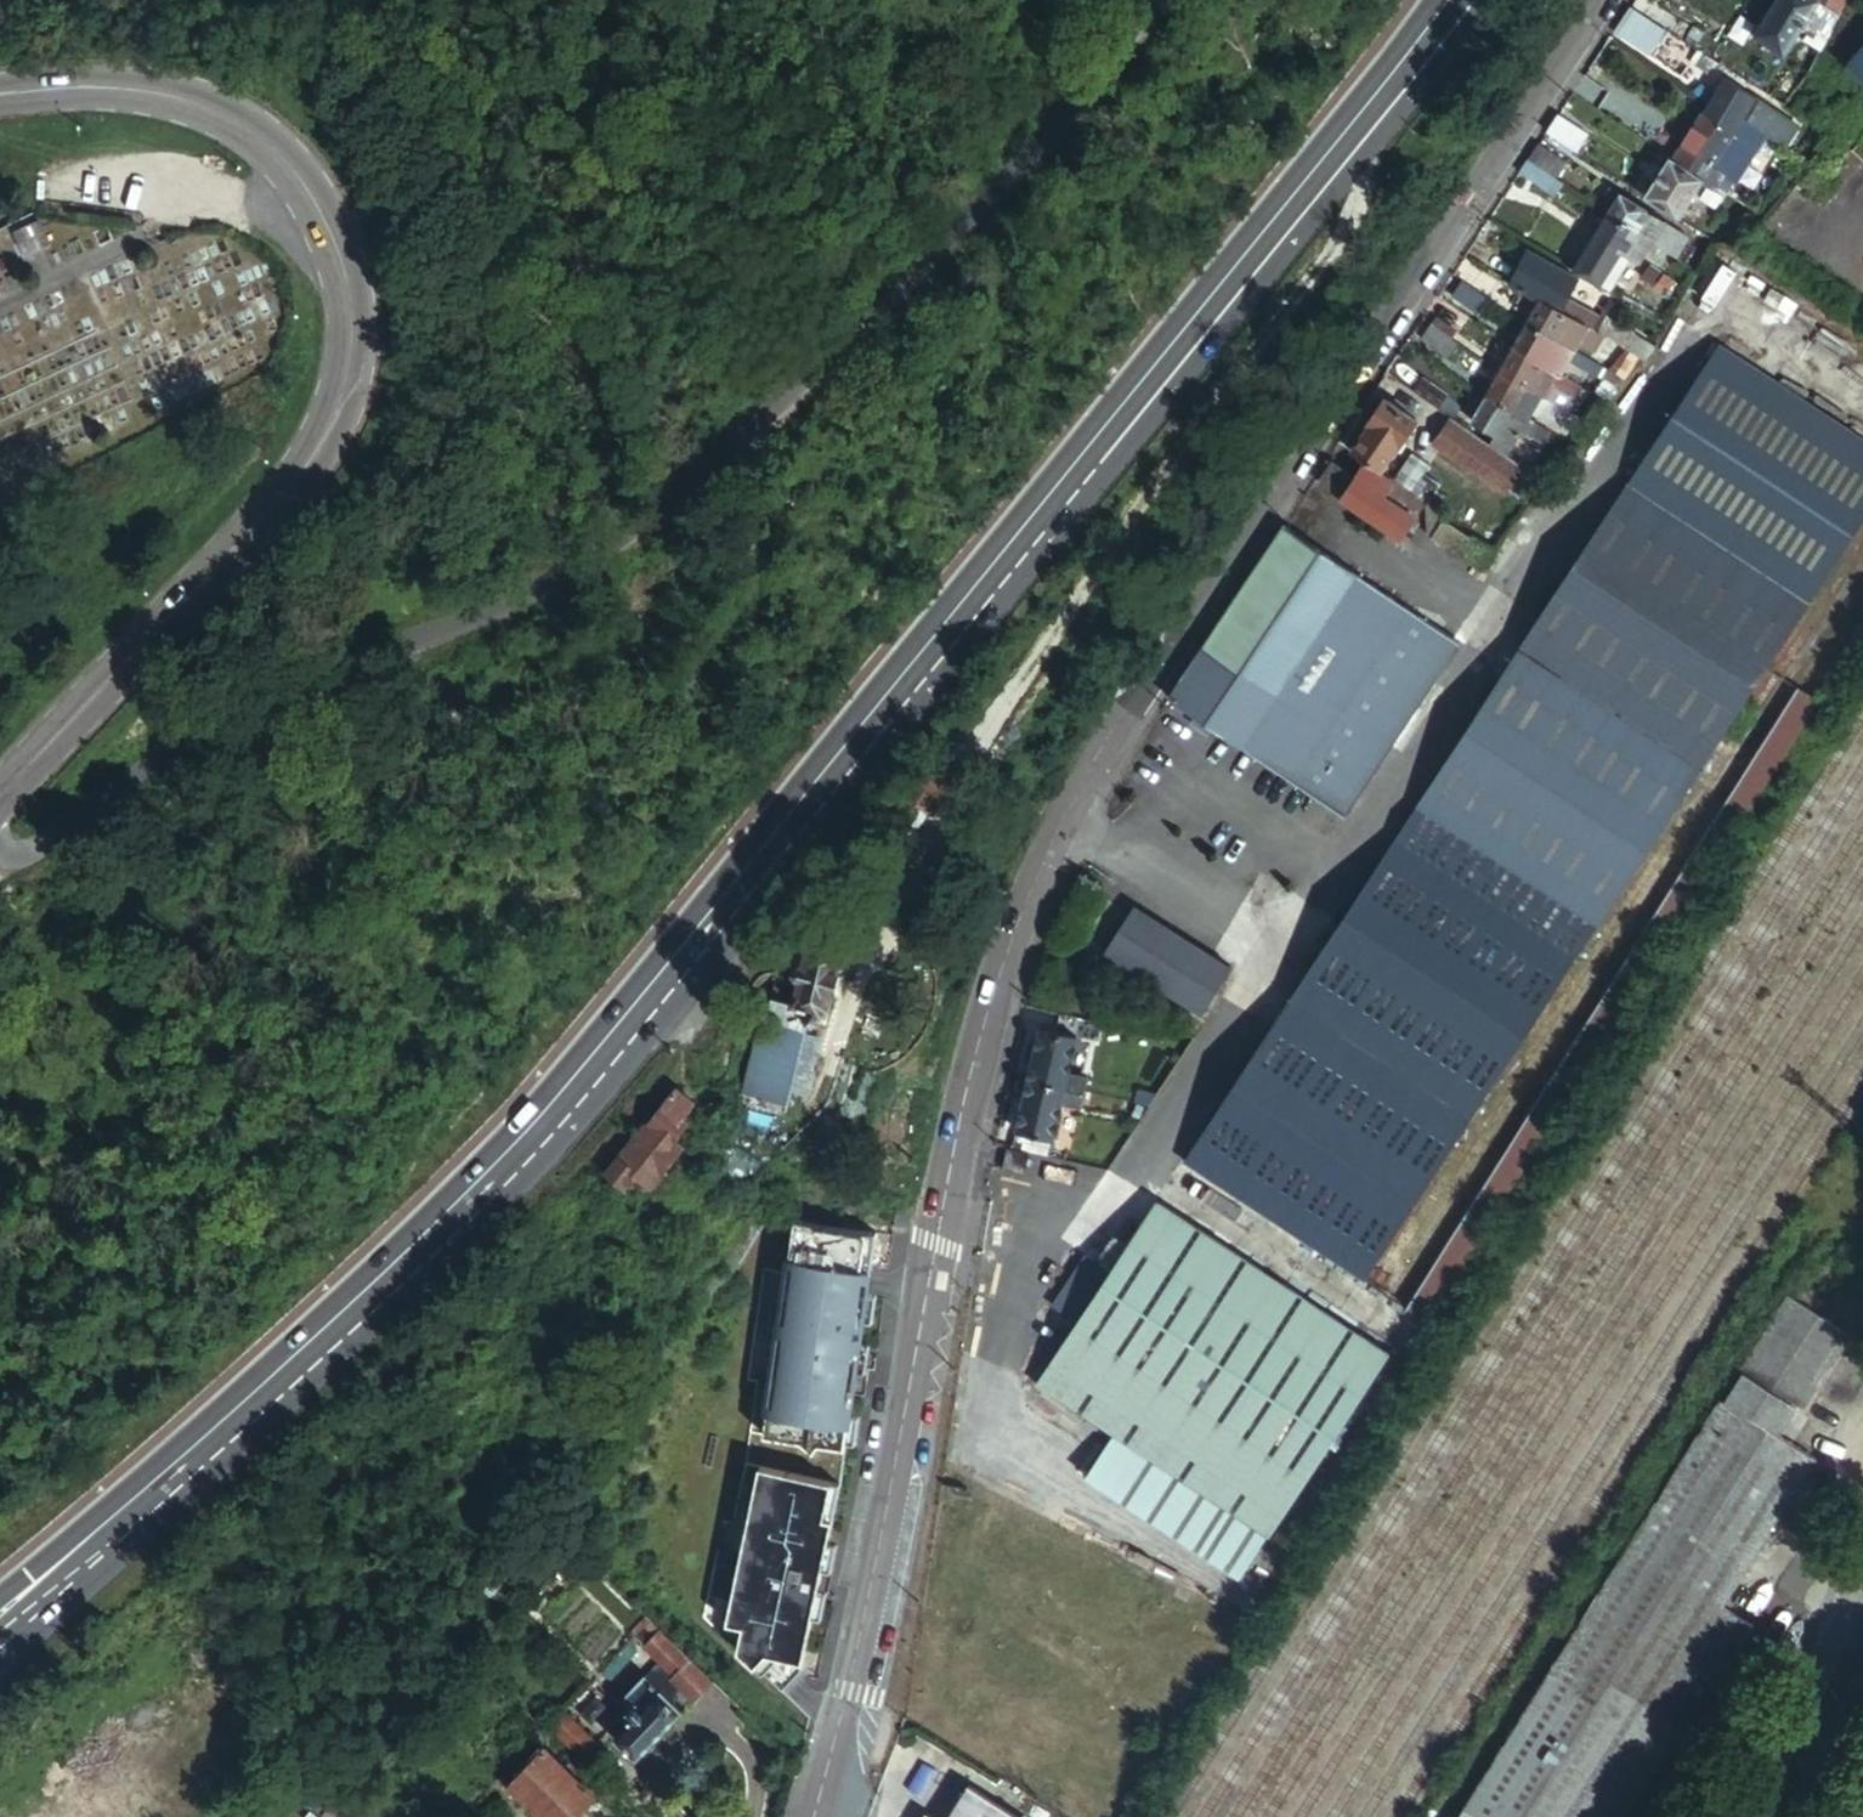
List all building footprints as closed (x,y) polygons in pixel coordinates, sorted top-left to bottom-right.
[(1628,7),(1657,25),(1666,12),(1647,0),(1633,0),(1628,7)] [(1771,10),(1799,29),(1802,23),(1811,29),(1805,39),(1823,48),(1838,15),(1815,0),(1778,0),(1771,10)] [(1838,15),(1845,0),(1815,0),(1838,15)] [(1628,7),(1616,25),(1653,49),(1665,30),(1657,25),(1628,7)] [(1799,29),(1771,10),(1753,37),(1781,56),(1799,29)] [(1657,25),(1665,30),(1674,17),(1666,12),(1657,25)] [(1846,67),(1862,81),(1862,48),(1846,67)] [(1719,64),(1698,51),(1689,63),(1707,75),(1710,69),(1714,71),(1719,64)] [(1742,62),(1736,70),(1744,74),(1748,66),(1742,62)] [(1748,77),(1746,80),(1784,104),(1807,72),(1793,62),(1774,89),(1771,81),(1757,73),(1748,77)] [(1774,141),(1784,149),(1799,128),(1726,80),(1703,112),(1734,133),(1743,120),(1774,141)] [(1603,88),(1592,104),(1644,138),(1646,135),(1654,140),(1659,131),(1651,126),(1654,121),(1603,88)] [(1705,178),(1701,184),(1714,193),(1717,188),(1733,198),(1741,185),(1744,187),(1774,141),(1743,120),(1734,133),(1703,112),(1672,157),(1705,178)] [(1556,116),(1544,134),(1573,152),(1584,134),(1556,116)] [(1539,142),(1527,161),(1554,178),(1567,159),(1539,142)] [(1642,196),(1677,219),(1701,184),(1705,178),(1672,157),(1669,155),(1642,196)] [(1527,161),(1518,173),(1554,195),(1562,183),(1554,178),(1527,161)] [(1621,195),(1610,214),(1651,240),(1675,256),(1688,236),(1621,195)] [(1610,214),(1572,272),(1598,287),(1600,283),(1620,255),(1629,261),(1634,264),(1651,240),(1610,214)] [(1527,253),(1510,284),(1540,301),(1561,311),(1579,281),(1527,253)] [(1620,255),(1600,283),(1610,289),(1629,261),(1620,255)] [(1649,265),(1640,277),(1660,293),(1666,286),(1669,289),(1673,284),(1649,265)] [(1487,297),(1462,281),(1451,297),(1476,314),(1487,297)] [(1540,301),(1528,323),(1575,350),(1579,343),(1595,353),(1600,344),(1620,357),(1627,349),(1602,333),(1561,311),(1540,301)] [(1436,314),(1431,323),(1453,337),(1458,329),(1436,314)] [(1528,323),(1514,346),(1560,374),(1569,359),(1578,365),(1598,377),(1604,368),(1575,350),(1528,323)] [(1430,325),(1419,340),(1447,358),(1457,344),(1430,325)] [(1514,346),(1501,370),(1510,377),(1548,400),(1555,389),(1573,399),(1581,386),(1569,379),(1560,374),(1514,346)] [(1628,485),(1807,603),(1862,518),(1862,440),(1823,414),(1807,437),(1732,387),(1747,364),(1720,347),(1628,485)] [(1620,357),(1608,371),(1624,381),(1642,360),(1627,349),(1620,357)] [(1569,359),(1560,374),(1569,379),(1578,365),(1569,359)] [(1823,414),(1747,364),(1732,387),(1807,437),(1823,414)] [(1501,370),(1486,395),(1528,419),(1533,412),(1568,431),(1577,417),(1548,400),(1510,377),(1501,370)] [(1603,380),(1619,391),(1627,382),(1624,381),(1608,371),(1603,380)] [(1425,375),(1416,388),(1454,415),(1461,404),(1452,393),(1425,375)] [(1496,434),(1489,444),(1507,456),(1520,434),(1526,438),(1527,434),(1531,428),(1537,432),(1534,437),(1562,453),(1568,442),(1528,419),(1486,395),(1472,421),(1496,434)] [(1370,427),(1353,452),(1382,471),(1415,422),(1383,400),(1366,424),(1370,427)] [(1489,444),(1451,417),(1434,443),(1505,492),(1522,467),(1507,456),(1489,444)] [(1531,428),(1527,434),(1534,437),(1537,432),(1531,428)] [(1413,453),(1395,480),(1426,501),(1439,483),(1424,473),(1429,465),(1413,453)] [(1332,462),(1319,483),(1401,538),(1425,503),(1364,462),(1354,477),(1332,462)] [(1628,485),(1521,648),(1700,766),(1807,603),(1628,485)] [(1448,516),(1426,501),(1425,503),(1425,532),(1433,537),(1445,521),(1448,516)] [(1283,527),(1168,700),(1344,817),(1459,644),(1283,527)] [(1414,810),(1594,929),(1700,766),(1521,648),(1414,810)] [(1414,810),(1397,836),(1578,954),(1594,929),(1414,810)] [(1397,836),(1289,999),(1470,1118),(1578,954),(1397,836)] [(1103,954),(1198,1013),(1228,966),(1132,906),(1103,954)] [(764,1008),(746,1092),(789,1101),(791,1090),(800,1091),(802,1089),(804,1085),(814,1040),(814,1037),(810,1035),(804,1032),(805,1026),(811,1026),(813,1020),(809,1017),(809,1014),(811,1013),(814,1014),(821,1014),(827,1012),(830,1009),(842,959),(842,955),(841,953),(838,950),(832,948),(833,936),(832,933),(829,930),(826,929),(819,934),(802,930),(799,941),(794,940),(786,975),(778,974),(770,1010),(764,1008)] [(1289,999),(1183,1160),(1364,1279),(1470,1118),(1289,999)] [(1050,1010),(1045,1028),(1076,1035),(1089,1038),(1093,1021),(1050,1010)] [(1041,1027),(1027,1082),(1084,1094),(1089,1076),(1068,1071),(1076,1035),(1045,1028),(1041,1027)] [(1011,1149),(1030,1153),(1049,1157),(1061,1104),(1080,1108),(1084,1094),(1027,1082),(1011,1149)] [(679,1089),(649,1123),(655,1128),(648,1136),(643,1131),(606,1173),(622,1187),(634,1173),(649,1186),(681,1151),(673,1144),(688,1127),(683,1122),(698,1106),(679,1089)] [(634,1173),(622,1187),(637,1200),(649,1186),(634,1173)] [(1036,1383),(1113,1434),(1268,1536),(1388,1354),(1157,1202),(1109,1272),(1084,1256),(1051,1307),(1076,1324),(1036,1383)] [(795,1222),(761,1465),(843,1482),(878,1234),(795,1222)] [(1743,1375),(1796,1407),(1801,1410),(1848,1336),(1811,1313),(1803,1308),(1785,1296),(1738,1371),(1743,1375)] [(1725,1402),(1777,1435),(1796,1407),(1743,1375),(1725,1402)] [(1777,1435),(1725,1402),(1721,1400),(1457,1816),(1633,1816),(1752,1627),(1721,1607),(1815,1460),(1790,1444),(1777,1435)] [(1808,1416),(1801,1410),(1796,1407),(1777,1435),(1790,1444),(1808,1416)] [(1113,1434),(1082,1480),(1238,1582),(1268,1536),(1113,1434)] [(843,1482),(761,1465),(728,1625),(744,1628),(739,1650),(784,1692),(803,1673),(843,1482)] [(713,1682),(646,1619),(631,1636),(677,1678),(673,1681),(695,1701),(713,1682)] [(260,1659),(254,1665),(264,1673),(269,1668),(260,1659)] [(633,1760),(679,1711),(643,1675),(624,1696),(630,1702),(620,1712),(628,1720),(610,1738),(633,1760)] [(587,1767),(601,1752),(562,1714),(548,1729),(587,1767)] [(543,1744),(549,1737),(543,1732),(537,1738),(543,1744)] [(509,1786),(541,1816),(574,1816),(592,1797),(542,1750),(509,1786)] [(968,1786),(948,1816),(1017,1816),(968,1786)]
